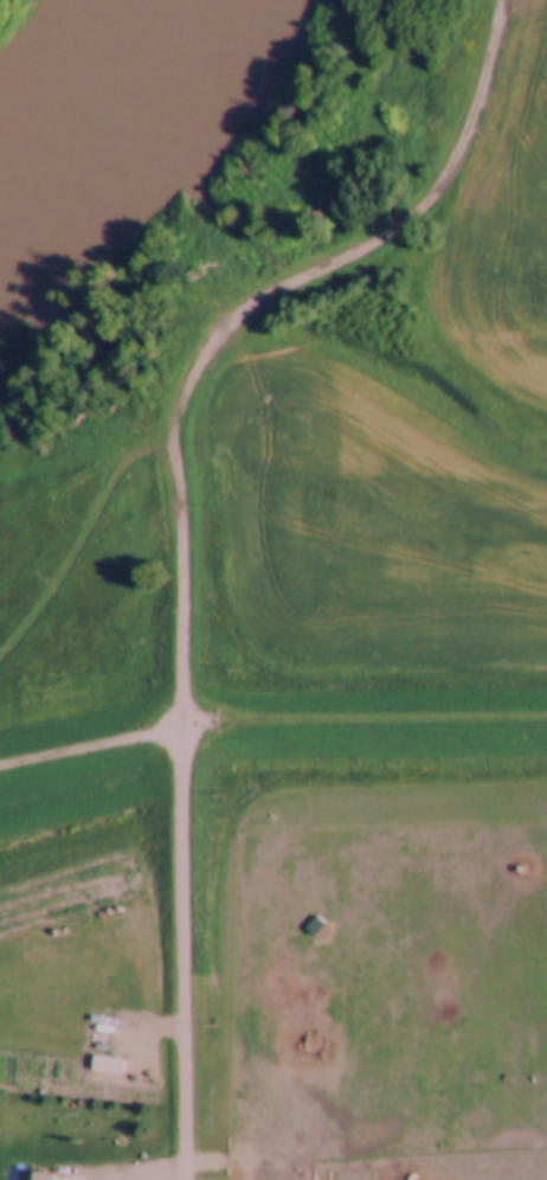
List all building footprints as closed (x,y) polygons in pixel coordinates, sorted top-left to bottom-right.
[(53,1170),(16,1170),(17,1179),(53,1179),(53,1170)]
